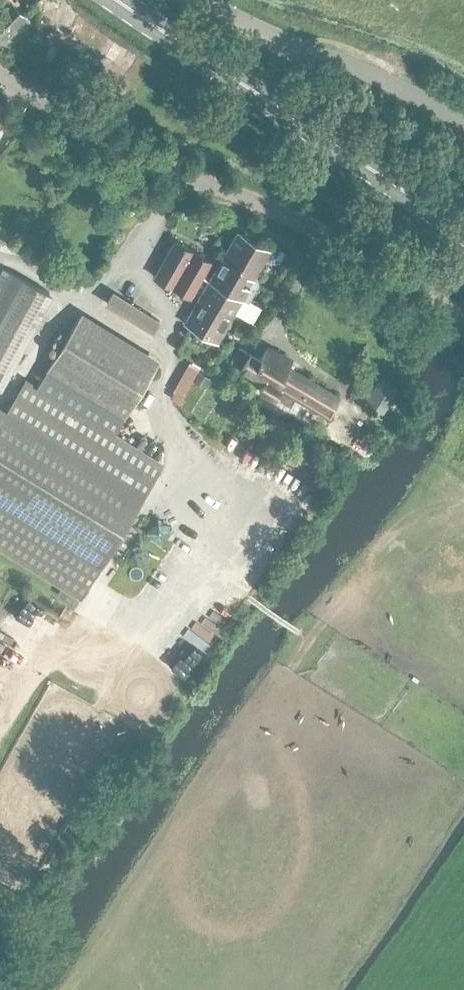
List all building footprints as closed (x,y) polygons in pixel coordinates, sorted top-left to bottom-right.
[(25,17),(11,3),(0,14),(0,43),(25,17)] [(271,250),(237,231),(185,323),(219,342),(244,298),(248,300),(258,282),(257,274),(271,250)] [(213,259),(176,239),(155,276),(191,297),(213,259)] [(161,320),(113,290),(106,302),(153,332),(161,320)] [(158,363),(80,316),(46,370),(125,418),(158,363)] [(261,359),(240,347),(231,363),(239,368),(240,367),(264,380),(259,388),(291,406),(297,397),(328,416),(339,397),(289,367),(290,365),(266,350),(261,359)] [(383,411),(396,389),(381,379),(368,401),(383,411)] [(81,598),(163,465),(25,381),(7,411),(0,406),(0,548),(61,586),(56,594),(77,607),(82,599),(81,598)]
